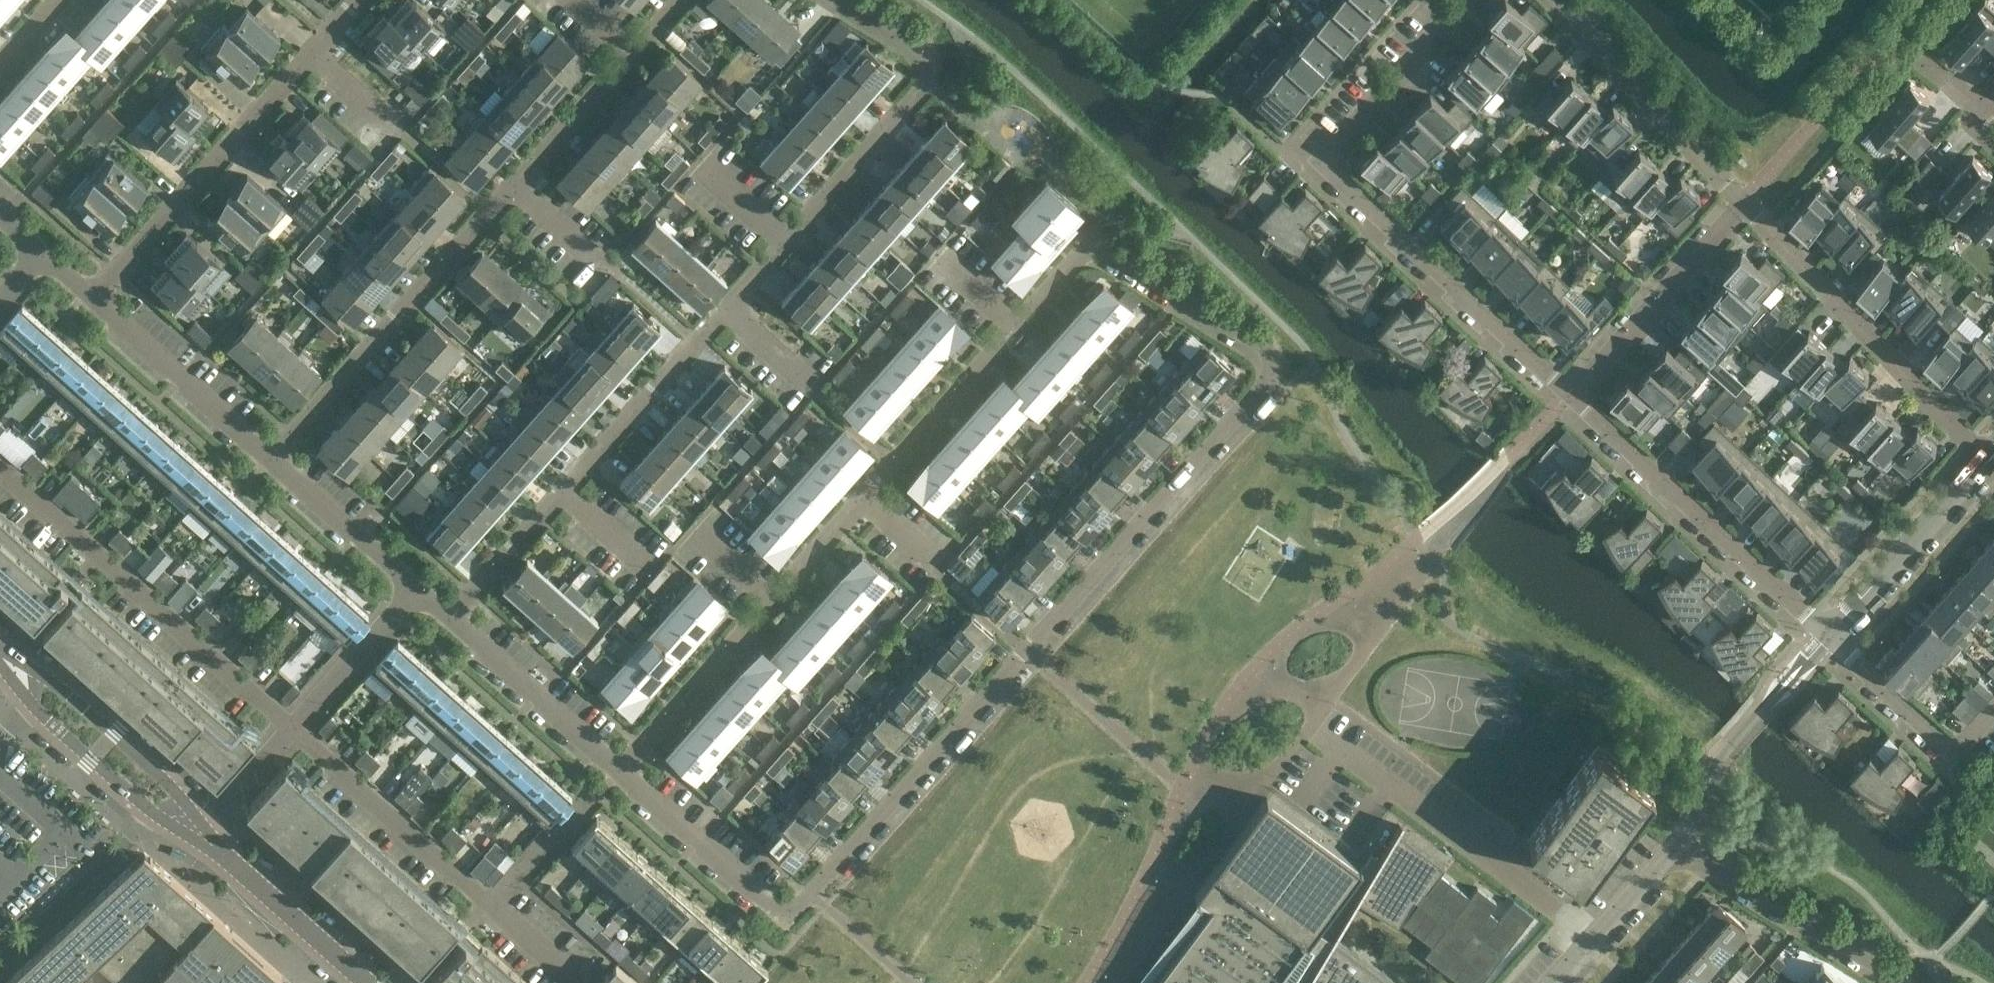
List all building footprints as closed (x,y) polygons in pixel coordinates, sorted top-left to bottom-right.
[(12,0),(0,0),(0,16),(13,1),(12,0)] [(137,0),(107,0),(105,2),(132,26),(148,9),(137,0)] [(156,0),(137,0),(148,9),(156,0)] [(388,17),(425,50),(444,28),(445,29),(446,27),(445,27),(414,0),(412,0),(406,7),(401,3),(390,15),(389,15),(388,15),(384,12),(384,11),(384,10),(382,12),(388,17)] [(747,0),(708,0),(730,19),(747,0)] [(777,7),(777,6),(773,10),(762,0),(747,0),(730,19),(750,37),(777,7)] [(1375,14),(1360,0),(1338,0),(1332,7),(1325,0),(1324,1),(1359,32),(1375,14)] [(1387,0),(1360,0),(1375,14),(1387,0)] [(1494,22),(1523,48),(1548,19),(1529,3),(1521,12),(1508,0),(1503,0),(1488,17),(1494,22)] [(1343,49),(1359,32),(1324,1),(1319,6),(1327,13),(1316,25),(1309,18),(1308,19),(1343,49)] [(1979,8),(1945,46),(1963,62),(1982,41),(1993,51),(1993,50),(1993,9),(1985,1),(1979,8)] [(117,43),(132,26),(105,2),(90,19),(117,43)] [(778,8),(777,7),(750,37),(776,60),(787,47),(783,43),(799,26),(798,25),(798,26),(797,25),(794,28),(775,11),(778,8)] [(222,24),(221,25),(260,60),(261,59),(256,55),(274,34),(280,39),(280,38),(247,8),(246,8),(246,9),(228,29),(222,24)] [(523,17),(516,10),(505,22),(512,29),(523,17)] [(168,27),(177,17),(169,11),(161,21),(168,27)] [(467,16),(459,25),(477,40),(485,32),(467,16)] [(425,50),(388,17),(382,24),(377,19),(364,34),(363,34),(362,35),(362,36),(363,35),(373,44),(399,67),(399,68),(400,69),(401,68),(400,67),(418,47),(419,48),(419,47),(424,51),(423,52),(424,52),(425,51),(425,50)] [(101,61),(117,43),(90,19),(76,35),(75,36),(93,52),(92,53),(101,61)] [(1327,67),(1343,49),(1308,19),(1303,24),(1311,31),(1300,43),(1293,36),(1292,37),(1327,67)] [(162,34),(168,27),(161,21),(154,28),(152,30),(159,37),(162,34)] [(501,41),(512,29),(505,22),(494,35),(501,41)] [(1508,64),(1523,48),(1494,22),(1479,39),(1508,64)] [(260,60),(221,25),(202,47),(202,46),(201,47),(240,82),(241,81),(236,77),(255,56),(260,61),(260,60)] [(477,40),(459,25),(451,34),(469,50),(477,40)] [(78,69),(92,53),(93,52),(75,36),(76,35),(67,28),(51,45),(78,69)] [(557,34),(539,53),(570,80),(567,76),(584,57),(588,61),(589,59),(558,31),(557,33),(557,34)] [(191,49),(173,33),(166,41),(183,57),(191,49)] [(1327,67),(1292,37),(1287,42),(1295,49),(1284,60),(1277,54),(1276,54),(1311,85),(1327,67)] [(1514,70),(1508,64),(1479,39),(1463,57),(1497,88),(1514,70)] [(183,57),(166,41),(158,50),(176,66),(183,57)] [(867,42),(849,62),(878,88),(878,87),(876,85),(894,66),(893,65),(890,68),(865,46),(868,43),(867,42)] [(686,43),(680,50),(692,61),(698,54),(686,43)] [(138,60),(147,50),(140,44),(131,54),(138,60)] [(373,44),(366,53),(391,76),(399,67),(373,44)] [(78,69),(51,45),(36,62),(62,86),(78,69)] [(1563,53),(1554,45),(1539,62),(1548,70),(1563,53)] [(475,70),(486,58),(479,51),(468,64),(475,70)] [(569,81),(570,80),(539,53),(521,74),(551,101),(552,100),(548,97),(566,78),(569,81)] [(132,67),(138,60),(131,54),(125,61),(123,63),(130,70),(132,67)] [(701,82),(670,54),(669,55),(670,55),(669,56),(672,59),(655,78),(651,75),(651,76),(681,103),(699,83),(701,82)] [(711,65),(698,54),(692,61),(704,72),(711,65)] [(1311,85),(1276,54),(1260,72),(1295,103),(1311,85)] [(1497,88),(1463,57),(1446,76),(1481,107),(1497,88)] [(47,103),(62,86),(36,62),(20,79),(47,103)] [(878,88),(849,62),(835,78),(863,104),(864,103),(862,101),(875,86),(877,88),(878,88)] [(1543,75),(1548,70),(1539,62),(1534,67),(1543,75)] [(465,82),(475,70),(468,64),(457,76),(465,82)] [(1295,103),(1260,72),(1244,91),(1262,107),(1276,120),(1278,122),(1295,103)] [(551,101),(521,74),(502,94),(533,122),(534,121),(530,118),(547,99),(551,102),(551,101)] [(663,124),(681,103),(651,76),(650,77),(654,80),(637,99),(633,96),(632,96),(663,124)] [(176,80),(157,101),(193,134),(194,134),(199,139),(201,138),(200,137),(199,138),(195,134),(196,133),(195,132),(194,133),(189,129),(208,108),(213,113),(214,112),(214,111),(213,112),(177,79),(177,78),(176,78),(175,79),(176,80)] [(412,78),(403,87),(421,103),(429,94),(412,78)] [(863,104),(835,78),(820,94),(849,120),(849,119),(848,118),(861,102),(863,104)] [(1558,129),(1589,94),(1571,78),(1556,95),(1547,87),(1531,105),(1558,129)] [(32,121),(47,103),(20,79),(5,96),(32,121)] [(107,95),(115,86),(108,80),(100,89),(107,95)] [(1233,96),(1238,90),(1228,81),(1223,87),(1233,96)] [(1896,138),(1919,158),(1934,141),(1911,121),(1930,100),(1912,83),(1871,129),(1889,145),(1896,138)] [(100,103),(107,95),(100,89),(93,97),(90,99),(97,106),(100,103)] [(442,92),(431,105),(439,111),(449,99),(442,92)] [(735,100),(741,105),(747,111),(754,103),(742,93),(735,100)] [(532,122),(533,122),(502,94),(485,114),(479,109),(479,110),(515,142),(512,138),(529,119),(532,122)] [(849,120),(820,94),(806,110),(835,136),(835,135),(833,134),(847,118),(849,120)] [(1413,113),(1442,138),(1448,144),(1473,115),(1455,99),(1447,109),(1430,94),(1413,113)] [(1575,144),(1607,110),(1589,94),(1558,129),(1575,144)] [(5,96),(0,102),(0,122),(17,137),(32,121),(5,96)] [(403,106),(412,114),(420,104),(411,96),(403,106)] [(644,144),(663,124),(632,96),(632,97),(635,100),(618,120),(615,116),(614,117),(644,144)] [(1517,96),(1512,101),(1521,109),(1526,104),(1517,96)] [(193,134),(157,101),(156,102),(156,101),(154,103),(155,103),(156,103),(160,106),(159,107),(160,108),(161,107),(164,110),(146,131),(142,127),(141,128),(141,129),(142,128),(178,161),(178,162),(179,162),(180,161),(179,160),(192,145),(188,141),(193,134)] [(1521,109),(1512,101),(1507,107),(1515,115),(1521,109)] [(1249,103),(1245,107),(1268,129),(1276,120),(1262,107),(1258,111),(1249,103)] [(1612,104),(1607,110),(1575,144),(1577,146),(1583,140),(1609,163),(1598,175),(1599,176),(1615,158),(1627,145),(1617,137),(1631,121),(1612,104)] [(428,123),(439,111),(431,105),(420,117),(428,123)] [(284,134),(283,134),(320,167),(339,146),(340,146),(341,145),(341,144),(349,136),(316,107),(308,116),(303,112),(304,111),(303,111),(302,112),(308,117),(301,124),(296,120),(285,132),(284,132),(279,129),(280,128),(279,127),(278,129),(284,134)] [(124,124),(106,108),(99,116),(117,132),(124,124)] [(515,142),(479,110),(468,122),(473,127),(466,135),(461,130),(460,131),(496,163),(497,162),(493,159),(510,140),(514,143),(515,142)] [(835,136),(806,110),(792,126),(820,152),(821,151),(819,150),(832,135),(834,136),(835,136)] [(1426,156),(1442,138),(1413,113),(1397,130),(1426,156)] [(76,130),(85,120),(78,114),(69,123),(76,130)] [(716,134),(727,122),(719,115),(709,127),(716,134)] [(117,132),(99,116),(91,125),(109,140),(117,132)] [(627,164),(644,144),(614,117),(613,118),(617,121),(600,140),(596,137),(596,138),(631,170),(632,169),(627,164)] [(926,136),(955,162),(972,142),(971,141),(969,144),(944,122),(947,119),(946,118),(928,138),(926,136)] [(0,122),(0,155),(1,155),(17,137),(0,122)] [(70,137),(76,130),(69,123),(63,130),(61,132),(68,139),(70,137)] [(1235,158),(1253,138),(1237,123),(1223,137),(1213,127),(1189,153),(1202,165),(1217,174),(1234,181),(1242,165),(1235,158)] [(820,152),(792,126),(777,142),(806,168),(804,166),(818,151),(820,152)] [(705,146),(716,134),(709,127),(698,139),(705,146)] [(731,128),(725,136),(729,140),(736,132),(731,128)] [(1411,173),(1426,156),(1397,130),(1382,147),(1411,173)] [(496,164),(496,163),(460,131),(450,142),(455,147),(446,157),(477,185),(479,183),(475,179),(492,160),(496,164)] [(320,167),(283,134),(277,141),(272,137),(259,151),(258,150),(257,152),(258,153),(258,152),(295,185),(295,186),(297,185),(296,184),(314,164),(314,165),(315,164),(319,168),(319,169),(321,168),(320,167)] [(955,162),(926,136),(925,137),(927,138),(914,154),(912,152),(911,152),(940,178),(955,162)] [(631,170),(596,138),(595,138),(599,142),(581,161),(578,158),(577,158),(608,185),(615,176),(621,181),(631,170)] [(1492,141),(1487,147),(1496,155),(1501,149),(1492,141)] [(355,142),(347,151),(365,167),(373,158),(355,142)] [(806,168),(777,142),(761,160),(762,161),(763,160),(788,182),(787,183),(788,184),(803,167),(805,169),(806,168)] [(1411,173),(1382,147),(1376,142),(1359,161),(1394,192),(1411,173)] [(31,166),(38,172),(55,153),(48,146),(31,166)] [(1496,155),(1487,147),(1482,152),(1491,161),(1496,155)] [(389,167),(399,155),(392,149),(381,161),(389,167)] [(1625,200),(1656,165),(1638,149),(1623,166),(1615,158),(1599,176),(1625,200)] [(1468,150),(1462,157),(1471,165),(1477,158),(1468,150)] [(107,153),(88,174),(127,209),(128,209),(123,204),(141,183),(146,188),(147,187),(108,152),(107,153)] [(926,194),(940,178),(911,152),(911,153),(913,155),(899,170),(897,168),(897,169),(926,194)] [(679,175),(690,163),(683,156),(672,168),(679,175)] [(1471,165),(1462,157),(1457,162),(1467,170),(1471,165)] [(1939,196),(1958,212),(1992,174),(1974,157),(1939,196)] [(590,205),(608,185),(577,158),(577,159),(580,162),(563,181),(559,178),(559,179),(558,179),(589,207),(590,205)] [(1916,175),(1928,186),(1943,169),(1932,158),(1916,175)] [(999,168),(1003,172),(1010,164),(1006,160),(999,168)] [(378,180),(389,167),(381,161),(370,173),(378,180)] [(1643,216),(1674,181),(1656,165),(1625,200),(1643,216)] [(1864,176),(1854,167),(1849,173),(1859,181),(1864,176)] [(668,187),(679,175),(672,168),(661,181),(668,187)] [(926,194),(897,169),(899,171),(885,186),(883,184),(883,185),(911,210),(926,194)] [(1532,177),(1523,169),(1518,174),(1527,183),(1532,177)] [(416,191),(416,192),(446,219),(465,198),(466,198),(435,170),(433,172),(437,175),(420,194),(416,191)] [(127,209),(88,174),(69,196),(68,196),(107,231),(108,231),(103,226),(122,205),(127,210),(127,209)] [(228,196),(227,196),(266,231),(285,210),(286,210),(286,209),(247,174),(246,175),(251,180),(233,201),(228,196)] [(1266,207),(1282,190),(1266,174),(1249,191),(1266,207)] [(1679,175),(1674,181),(1643,216),(1645,217),(1650,211),(1677,235),(1694,216),(1685,208),(1699,192),(1679,175)] [(1872,183),(1864,176),(1859,181),(1867,189),(1872,183)] [(1496,212),(1507,202),(1485,178),(1474,189),(1496,212)] [(994,260),(1021,284),(1069,230),(1064,226),(1079,209),(1045,179),(1014,214),(1026,224),(994,260)] [(58,198),(40,182),(32,191),(50,207),(58,198)] [(1431,182),(1427,187),(1436,195),(1440,190),(1431,182)] [(1440,224),(1466,248),(1496,216),(1462,183),(1444,202),(1453,210),(1440,224)] [(1810,236),(1816,230),(1847,195),(1846,194),(1840,200),(1822,184),(1791,219),(1810,236)] [(897,227),(911,210),(883,185),(882,185),(884,187),(871,202),(869,200),(868,201),(897,227)] [(1010,192),(1003,185),(994,195),(1001,201),(1010,192)] [(1303,222),(1322,203),(1305,187),(1292,201),(1281,192),(1257,217),(1271,229),(1286,238),(1302,245),(1311,229),(1303,222)] [(1430,202),(1436,195),(1427,187),(1421,194),(1430,202)] [(352,209),(363,196),(355,190),(344,202),(352,209)] [(445,220),(446,219),(416,192),(397,212),(428,239),(425,236),(442,217),(445,220)] [(682,199),(674,192),(670,197),(678,203),(682,199)] [(307,195),(299,204),(317,220),(325,211),(307,195)] [(947,210),(958,220),(971,206),(960,195),(947,210)] [(1833,246),(1865,211),(1847,195),(1816,230),(1833,246)] [(1993,245),(1993,195),(1969,223),(1993,245)] [(247,253),(266,231),(227,196),(226,197),(232,202),(213,223),(208,218),(207,219),(247,254),(247,253)] [(1552,205),(1542,196),(1537,202),(1547,211),(1552,205)] [(642,216),(653,204),(646,197),(635,210),(642,216)] [(1559,202),(1568,211),(1573,205),(1564,197),(1559,202)] [(897,227),(868,201),(870,203),(856,219),(854,217),(882,243),(897,227)] [(341,221),(352,209),(344,202),(333,214),(341,221)] [(987,202),(970,222),(978,228),(995,209),(987,202)] [(317,220),(299,204),(291,213),(309,229),(317,220)] [(1507,204),(1500,212),(1521,233),(1528,226),(1507,204)] [(1560,212),(1552,205),(1547,211),(1555,218),(1560,212)] [(1581,213),(1573,205),(1568,211),(1576,219),(1581,213)] [(1895,213),(1904,221),(1908,216),(1899,208),(1895,213)] [(631,228),(642,216),(635,210),(624,222),(631,228)] [(1883,227),(1865,211),(1833,246),(1852,262),(1883,227)] [(428,239),(397,212),(379,233),(409,260),(410,259),(406,256),(423,237),(427,240),(428,239)] [(1490,271),(1520,238),(1496,216),(1466,248),(1490,271)] [(1917,224),(1908,216),(1904,221),(1912,229),(1917,224)] [(868,259),(882,243),(854,217),(853,218),(855,219),(842,235),(840,233),(839,233),(868,259)] [(648,263),(649,264),(674,235),(656,219),(655,220),(656,221),(634,245),(633,244),(632,245),(650,261),(648,263)] [(178,253),(172,259),(208,292),(209,293),(211,291),(210,290),(209,291),(205,287),(206,287),(205,286),(223,266),(223,267),(224,265),(223,265),(187,232),(186,231),(185,233),(186,233),(173,248),(178,253)] [(315,250),(326,238),(318,231),(307,243),(315,250)] [(409,260),(379,233),(360,254),(391,281),(391,280),(388,277),(405,258),(409,261),(409,260)] [(854,275),(868,259),(839,233),(839,234),(841,236),(827,251),(825,249),(854,275)] [(690,249),(674,235),(649,264),(651,262),(666,276),(664,277),(665,278),(690,249)] [(1604,243),(1612,250),(1617,245),(1609,237),(1604,243)] [(1545,261),(1520,238),(1490,271),(1514,294),(1545,261)] [(1936,240),(1931,246),(1939,253),(1944,247),(1936,240)] [(1587,246),(1597,255),(1602,249),(1592,241),(1587,246)] [(304,262),(315,250),(307,243),(297,255),(304,262)] [(1363,278),(1382,259),(1365,243),(1351,257),(1341,248),(1317,274),(1331,285),(1346,294),(1362,302),(1371,285),(1363,278)] [(1627,253),(1617,245),(1612,250),(1622,259),(1627,253)] [(479,299),(507,269),(506,268),(503,271),(484,254),(487,251),(485,249),(470,267),(466,263),(454,276),(458,280),(453,285),(466,297),(471,291),(479,299)] [(681,292),(706,264),(690,249),(665,278),(667,276),(682,290),(680,292),(681,292)] [(839,291),(854,275),(825,249),(824,250),(826,252),(813,267),(811,265),(810,266),(839,291)] [(1610,257),(1602,249),(1597,255),(1605,262),(1610,257)] [(1743,252),(1726,271),(1767,307),(1761,301),(1785,274),(1766,257),(1758,266),(1743,252)] [(189,314),(208,292),(172,259),(171,260),(166,254),(164,256),(165,257),(166,256),(170,260),(169,261),(170,261),(158,274),(164,279),(157,285),(152,280),(150,282),(151,282),(152,282),(188,315),(189,316),(190,314),(189,314)] [(391,281),(360,254),(342,274),(372,301),(373,301),(370,297),(387,278),(390,281),(391,281)] [(251,258),(243,267),(261,283),(269,274),(251,258)] [(887,274),(901,286),(915,270),(901,258),(887,274)] [(1877,306),(1883,300),(1914,265),(1913,264),(1902,276),(1884,260),(1858,289),(1877,306)] [(1539,317),(1569,284),(1545,261),(1514,294),(1539,317)] [(726,281),(706,264),(681,292),(681,293),(683,291),(702,308),(703,307),(700,305),(723,280),(725,282),(726,281)] [(1900,316),(1932,281),(1914,265),(1883,300),(1900,316)] [(825,307),(839,291),(810,266),(812,268),(798,283),(796,281),(796,282),(825,307)] [(261,283),(243,267),(235,276),(253,292),(261,283)] [(500,317),(527,287),(527,286),(523,290),(504,273),(507,269),(479,299),(500,317)] [(1751,326),(1766,308),(1767,307),(1726,271),(1731,277),(1716,294),(1751,326)] [(1966,277),(1975,286),(1981,279),(1972,271),(1966,277)] [(372,301),(342,274),(324,294),(323,295),(352,321),(354,323),(354,322),(355,321),(351,318),(368,299),(372,302),(372,301)] [(1990,288),(1981,279),(1975,286),(1985,294),(1990,288)] [(1959,305),(1932,281),(1900,316),(1919,332),(1934,315),(1943,324),(1959,305)] [(825,307),(796,282),(798,284),(782,301),(783,302),(784,301),(809,323),(808,324),(809,325),(825,307)] [(1103,284),(1087,302),(1114,326),(1130,308),(1103,284)] [(1570,285),(1569,284),(1539,317),(1564,340),(1577,326),(1586,335),(1604,316),(1593,306),(1586,313),(1563,292),(1570,285)] [(312,296),(300,285),(293,293),(305,304),(312,296)] [(528,288),(527,287),(500,317),(526,340),(537,327),(534,323),(549,306),(547,304),(544,308),(525,291),(528,288)] [(907,292),(900,300),(907,307),(915,298),(907,292)] [(1751,326),(1716,294),(1700,312),(1735,343),(1751,326)] [(1423,335),(1442,315),(1425,299),(1411,313),(1401,304),(1377,330),(1390,341),(1406,351),(1422,358),(1431,342),(1423,335)] [(900,300),(890,311),(897,318),(907,307),(900,300)] [(1099,343),(1114,326),(1087,302),(1072,319),(1099,343)] [(634,303),(618,321),(646,347),(647,346),(645,344),(660,327),(659,326),(659,327),(634,305),(635,304),(634,303)] [(939,303),(923,321),(950,345),(966,327),(939,303)] [(44,325),(26,308),(24,306),(22,304),(0,329),(0,338),(18,354),(44,325)] [(332,315),(320,304),(314,311),(325,322),(332,315)] [(250,365),(283,329),(282,328),(277,334),(252,312),(240,325),(244,329),(229,346),(230,346),(231,347),(234,344),(253,361),(250,365)] [(440,319),(452,330),(459,323),(446,312),(440,319)] [(1718,361),(1735,343),(1700,312),(1684,330),(1718,361)] [(1794,321),(1785,313),(1780,319),(1789,327),(1794,321)] [(344,326),(332,315),(325,322),(338,333),(344,326)] [(1099,343),(1072,319),(1057,336),(1084,360),(1099,343)] [(1789,327),(1780,319),(1775,324),(1784,332),(1789,327)] [(187,330),(205,346),(213,336),(195,320),(187,330)] [(646,347),(618,321),(603,337),(632,363),(632,362),(630,360),(644,345),(646,347)] [(950,345),(923,321),(908,338),(934,362),(950,345)] [(412,343),(412,344),(447,376),(448,375),(443,370),(460,351),(462,349),(431,322),(430,322),(431,323),(430,324),(433,327),(416,346),(412,343)] [(471,333),(459,323),(452,330),(464,341),(471,333)] [(1944,376),(1950,370),(1981,335),(1980,334),(1974,340),(1956,324),(1925,359),(1944,376)] [(40,373),(66,344),(44,325),(18,354),(40,373)] [(878,325),(869,335),(876,341),(885,331),(878,325)] [(1127,337),(1126,338),(1133,345),(1134,344),(1142,335),(1135,328),(1127,337)] [(1167,334),(1159,328),(1149,340),(1156,347),(1167,334)] [(294,340),(283,329),(250,365),(251,366),(254,362),(274,379),(270,383),(271,383),(303,347),(302,347),(298,352),(289,345),(294,340)] [(1182,344),(1191,352),(1203,340),(1194,331),(1182,344)] [(1797,382),(1828,347),(1810,331),(1778,366),(1797,382)] [(869,335),(860,344),(868,351),(876,341),(869,335)] [(1993,356),(1993,347),(1981,335),(1950,370),(1967,386),(1993,356)] [(1069,377),(1084,360),(1057,336),(1042,353),(1069,377)] [(632,363),(603,337),(589,353),(618,379),(618,378),(616,377),(630,361),(632,363)] [(934,362),(908,338),(892,355),(919,379),(934,362)] [(1118,348),(1125,354),(1133,345),(1126,338),(1118,348)] [(1145,359),(1156,347),(1149,340),(1138,352),(1145,359)] [(1203,341),(1179,367),(1209,394),(1218,384),(1220,385),(1221,384),(1220,382),(1231,370),(1232,371),(1234,369),(1203,341)] [(61,392),(87,363),(66,344),(40,373),(61,392)] [(437,387),(447,376),(412,344),(411,344),(415,347),(398,367),(394,364),(393,364),(424,391),(432,382),(437,387)] [(315,358),(303,347),(271,383),(272,384),(275,380),(294,397),(291,401),(292,402),(292,403),(308,385),(312,389),(324,376),(310,363),(315,358)] [(1815,398),(1846,363),(1828,347),(1797,382),(1815,398)] [(1668,348),(1651,366),(1651,367),(1686,398),(1702,379),(1668,348)] [(618,379),(589,353),(574,369),(603,395),(604,394),(602,393),(615,378),(617,379),(618,379)] [(1069,377),(1042,353),(1026,370),(1053,394),(1069,377)] [(1719,486),(1749,454),(1729,434),(1750,412),(1743,405),(1754,393),(1745,385),(1767,361),(1758,353),(1727,386),(1739,397),(1698,440),(1707,448),(1694,462),(1719,486)] [(919,379),(892,355),(877,372),(904,396),(919,379)] [(1483,391),(1501,371),(1485,355),(1471,370),(1461,360),(1436,386),(1450,397),(1465,407),(1482,414),(1490,398),(1483,391)] [(1967,386),(1985,402),(1993,393),(1993,356),(1967,386)] [(1851,357),(1846,363),(1815,398),(1816,399),(1821,393),(1848,416),(1837,428),(1838,429),(1854,411),(1866,398),(1856,390),(1870,374),(1851,357)] [(841,366),(839,369),(846,375),(855,364),(848,358),(841,366)] [(495,369),(501,374),(508,380),(514,372),(502,361),(495,369)] [(1105,361),(1097,371),(1104,378),(1113,368),(1105,361)] [(83,412),(109,382),(87,363),(61,392),(83,412)] [(405,412),(424,391),(393,364),(393,365),(396,368),(379,387),(376,384),(375,385),(405,412)] [(707,381),(707,382),(736,407),(752,389),(751,389),(750,389),(725,367),(726,366),(725,366),(709,383),(707,381)] [(1209,394),(1179,367),(1157,392),(1187,419),(1199,406),(1200,407),(1201,406),(1200,405),(1209,394)] [(1670,416),(1686,398),(1651,367),(1636,384),(1630,379),(1629,379),(1670,416)] [(603,395),(574,369),(560,385),(589,411),(589,410),(587,409),(601,394),(603,395)] [(839,369),(831,377),(838,384),(846,375),(839,369)] [(1037,412),(1053,394),(1026,370),(1012,386),(1011,387),(1029,403),(1029,404),(1037,412)] [(1088,381),(1095,387),(1104,378),(1097,371),(1088,381)] [(904,396),(877,372),(862,389),(889,413),(904,396)] [(1014,420),(1029,404),(1029,403),(1011,387),(1012,386),(1003,378),(987,396),(1014,420)] [(1122,385),(1115,378),(1104,390),(1111,397),(1122,385)] [(1669,416),(1670,416),(1629,379),(1613,398),(1647,429),(1663,411),(1669,416)] [(104,431),(131,401),(109,382),(83,412),(104,431)] [(721,423),(736,407),(707,382),(706,382),(708,384),(695,399),(693,397),(692,398),(721,423)] [(477,402),(488,390),(480,383),(470,395),(477,402)] [(387,432),(405,412),(375,385),(374,385),(378,389),(361,408),(357,405),(387,432)] [(589,411),(560,385),(546,402),(574,427),(575,427),(573,425),(587,410),(589,411)] [(889,413),(862,389),(846,407),(873,431),(889,413)] [(1100,409),(1111,397),(1104,390),(1093,402),(1100,409)] [(1175,433),(1187,419),(1157,392),(1134,417),(1165,444),(1174,434),(1175,435),(1176,434),(1175,433)] [(1977,407),(1967,398),(1969,396),(1964,392),(1953,404),(1968,417),(1977,407)] [(466,414),(477,402),(470,395),(458,407),(466,414)] [(1076,395),(1066,405),(1074,412),(1083,401),(1076,395)] [(999,437),(1014,420),(987,396),(972,413),(999,437)] [(707,439),(721,423),(692,398),(694,400),(680,415),(678,413),(678,414),(707,439)] [(126,450),(152,420),(131,401),(104,431),(126,450)] [(574,427),(546,402),(531,418),(560,443),(558,441),(572,426),(574,428),(574,427)] [(1865,453),(1896,418),(1878,402),(1863,419),(1854,411),(1838,429),(1865,453)] [(369,453),(387,432),(357,405),(356,406),(360,409),(343,428),(339,425),(338,426),(369,453)] [(1059,414),(1066,421),(1074,412),(1066,405),(1059,414)] [(778,416),(783,420),(790,412),(785,408),(778,416)] [(797,416),(795,418),(802,424),(810,415),(804,410),(803,409),(797,416)] [(983,454),(999,437),(972,413),(957,430),(983,454)] [(707,439),(678,414),(680,416),(666,431),(664,429),(664,430),(692,456),(707,439)] [(1155,455),(1165,444),(1134,417),(1112,443),(1142,469),(1154,456),(1155,457),(1157,456),(1155,455)] [(560,443),(531,418),(517,434),(545,460),(546,459),(544,457),(558,442),(559,444),(560,443)] [(795,418),(786,428),(793,435),(802,424),(795,418)] [(1882,469),(1913,434),(1896,418),(1865,453),(1882,469)] [(147,469),(174,440),(152,420),(126,450),(147,469)] [(440,443),(451,431),(443,424),(433,436),(440,443)] [(368,454),(369,453),(338,426),(320,447),(319,447),(349,474),(351,473),(347,470),(364,451),(368,454)] [(843,428),(827,446),(854,470),(870,452),(843,428)] [(1077,435),(1070,428),(1059,440),(1066,447),(1077,435)] [(1692,436),(1683,428),(1669,444),(1678,452),(1692,436)] [(1919,428),(1913,434),(1882,469),(1883,470),(1889,464),(1907,480),(1938,445),(1919,428)] [(692,456),(664,430),(663,430),(665,432),(652,447),(650,446),(649,446),(678,472),(692,456)] [(745,459),(762,438),(753,430),(736,451),(745,459)] [(968,471),(983,454),(957,430),(941,447),(968,471)] [(1044,431),(1036,439),(1043,446),(1051,437),(1044,431)] [(545,460),(517,434),(502,450),(531,476),(532,475),(530,474),(543,458),(545,460)] [(429,455),(440,443),(433,436),(422,448),(429,455)] [(456,457),(466,444),(456,437),(447,450),(456,457)] [(1026,450),(1034,457),(1043,446),(1036,439),(1026,450)] [(169,488),(195,459),(174,440),(147,469),(169,488)] [(1055,459),(1066,447),(1059,440),(1048,453),(1055,459)] [(1555,451),(1559,445),(1554,441),(1550,446),(1555,451)] [(773,442),(765,452),(772,458),(781,448),(773,442)] [(1142,469),(1112,443),(1090,468),(1120,495),(1129,484),(1130,485),(1131,484),(1130,483),(1142,469)] [(678,472),(649,446),(649,447),(651,448),(637,463),(635,462),(664,488),(678,472)] [(854,470),(827,446),(812,463),(839,487),(854,470)] [(953,488),(968,471),(941,447),(926,464),(953,488)] [(1582,522),(1622,480),(1610,470),(1609,472),(1593,457),(1585,465),(1568,448),(1557,460),(1567,469),(1551,479),(1560,495),(1570,509),(1582,522)] [(531,476),(502,450),(488,466),(517,492),(517,491),(515,490),(529,475),(531,476)] [(30,471),(41,458),(34,452),(22,464),(30,471)] [(765,452),(756,461),(763,468),(772,458),(765,452)] [(1774,476),(1749,454),(1719,486),(1743,509),(1774,476)] [(48,465),(41,458),(30,471),(37,477),(48,465)] [(190,508),(217,478),(195,459),(169,488),(169,489),(174,484),(194,502),(189,507),(190,508)] [(664,488),(635,462),(634,463),(636,464),(621,482),(622,483),(623,482),(647,504),(647,505),(648,506),(664,488)] [(839,487),(812,463),(797,480),(824,504),(839,487)] [(937,506),(953,488),(926,464),(910,482),(937,506)] [(1014,464),(1005,474),(1013,480),(1021,470),(1014,464)] [(403,484),(414,472),(407,465),(396,477),(403,484)] [(517,492),(488,466),(473,482),(502,508),(503,508),(501,506),(514,491),(516,492),(517,492)] [(1120,495),(1090,468),(1067,493),(1097,520),(1109,506),(1110,508),(1112,506),(1110,505),(1120,495)] [(997,483),(1004,490),(1013,480),(1005,474),(997,483)] [(744,475),(734,486),(742,492),(751,481),(744,475)] [(73,509),(89,491),(71,476),(52,496),(61,504),(64,501),(73,509)] [(1768,532),(1798,499),(1774,476),(1743,509),(1768,532)] [(393,496),(403,484),(396,477),(385,490),(393,496)] [(212,527),(238,497),(217,478),(190,508),(212,527)] [(1032,485),(1025,478),(1014,491),(1021,497),(1032,485)] [(1858,479),(1853,484),(1862,493),(1867,487),(1858,479)] [(824,504),(797,480),(782,497),(809,521),(824,504)] [(502,508),(473,482),(459,499),(488,524),(487,522),(500,507),(502,509),(502,508)] [(1852,491),(1842,482),(1837,488),(1846,497),(1852,491)] [(734,486),(727,494),(734,501),(742,492),(734,486)] [(1876,495),(1867,487),(1862,493),(1871,500),(1876,495)] [(85,520),(101,502),(89,491),(73,509),(85,520)] [(1011,509),(1021,497),(1014,491),(1003,503),(1011,509)] [(1860,499),(1852,491),(1846,497),(1854,504),(1860,499)] [(1097,520),(1067,493),(1045,518),(1075,545),(1084,535),(1085,536),(1086,534),(1085,533),(1097,520)] [(233,546),(260,516),(238,497),(212,527),(233,546)] [(809,521),(782,497),(766,514),(793,538),(809,521)] [(984,497),(975,508),(982,514),(992,503),(984,497)] [(488,524),(459,499),(445,515),(474,540),(472,538),(486,523),(488,525),(488,524)] [(1823,522),(1798,499),(1768,532),(1792,555),(1823,522)] [(397,503),(391,511),(395,515),(402,507),(397,503)] [(967,516),(974,523),(982,514),(975,508),(967,516)] [(1622,521),(1606,531),(1615,546),(1625,561),(1637,574),(1656,553),(1646,544),(1664,524),(1648,508),(1629,528),(1622,521)] [(793,538),(766,514),(751,532),(777,556),(793,538)] [(474,540),(445,515),(427,534),(428,535),(431,532),(455,554),(453,557),(454,558),(471,539),(473,541),(474,540)] [(255,565),(281,535),(260,516),(233,546),(255,565)] [(1075,545),(1045,518),(1022,543),(1052,570),(1064,557),(1066,558),(1067,557),(1066,555),(1075,545)] [(0,521),(0,579),(26,603),(22,608),(35,620),(68,582),(0,521)] [(1848,546),(1823,522),(1792,555),(1818,578),(1848,546)] [(116,547),(127,535),(119,529),(108,541),(116,547)] [(988,535),(980,529),(969,541),(977,547),(988,535)] [(123,554),(134,542),(127,535),(116,547),(123,554)] [(276,584),(303,554),(281,535),(255,565),(276,584)] [(1984,551),(1993,560),(1993,540),(1984,551)] [(966,560),(977,547),(969,541),(958,553),(966,560)] [(1052,570),(1022,543),(1000,568),(1030,595),(1039,585),(1041,586),(1042,585),(1040,583),(1052,570)] [(1984,551),(1970,567),(1993,589),(1993,560),(1984,551)] [(297,604),(324,574),(303,554),(276,584),(297,604)] [(862,554),(846,572),(873,596),(889,578),(862,554)] [(725,603),(672,556),(672,555),(671,556),(693,576),(676,594),(681,598),(681,599),(708,623),(725,603)] [(523,603),(547,576),(527,558),(527,559),(528,561),(506,585),(505,584),(504,585),(521,601),(520,603),(520,604),(522,602),(523,603)] [(1692,626),(1716,600),(1706,590),(1720,576),(1703,560),(1684,580),(1677,573),(1661,582),(1670,598),(1680,613),(1692,626)] [(173,568),(180,580),(191,574),(184,562),(173,568)] [(671,571),(664,564),(654,575),(662,582),(671,571)] [(159,586),(170,574),(163,567),(152,579),(159,586)] [(1970,567),(1955,583),(1990,615),(1993,611),(1993,589),(1970,567)] [(1030,595),(1000,568),(977,594),(1008,622),(1009,621),(1008,619),(1019,607),(1021,608),(1022,607),(1021,605),(1030,595)] [(858,613),(873,596),(846,572),(831,589),(858,613)] [(167,593),(178,580),(170,574),(159,586),(167,593)] [(319,623),(346,593),(324,574),(297,604),(299,605),(303,600),(323,617),(318,622),(319,623)] [(654,590),(662,582),(654,575),(647,584),(654,590)] [(539,617),(563,591),(547,576),(523,603),(537,616),(536,617),(537,618),(538,616),(539,617)] [(178,608),(197,588),(189,581),(186,578),(168,599),(178,608)] [(581,599),(587,593),(572,579),(566,585),(581,599)] [(1990,615),(1955,583),(1941,599),(1969,624),(1983,609),(1990,616),(1990,615)] [(843,630),(858,613),(831,589),(816,606),(843,630)] [(77,590),(48,622),(222,777),(251,745),(77,590)] [(613,595),(620,602),(624,597),(617,590),(613,595)] [(556,632),(579,605),(563,591),(539,617),(553,630),(552,632),(553,633),(554,631),(556,632)] [(342,643),(368,613),(346,593),(319,623),(342,643)] [(929,600),(922,594),(911,606),(919,613),(929,600)] [(894,598),(886,607),(893,614),(901,605),(894,598)] [(641,605),(634,599),(625,608),(632,615),(641,605)] [(693,639),(708,623),(681,599),(667,614),(662,610),(661,611),(693,639)] [(1969,624),(1941,599),(1926,615),(1962,647),(1963,646),(1956,639),(1969,624)] [(202,624),(213,612),(206,605),(195,618),(202,624)] [(598,621),(579,605),(556,632),(574,648),(575,647),(572,644),(594,620),(597,622),(598,621)] [(828,647),(843,630),(816,606),(801,623),(828,647)] [(908,625),(919,613),(911,606),(900,618),(908,625)] [(877,618),(884,624),(893,614),(886,607),(877,618)] [(623,625),(632,615),(625,608),(616,618),(623,625)] [(678,656),(693,639),(661,611),(666,615),(652,631),(647,627),(647,628),(678,656)] [(210,631),(221,619),(213,612),(202,624),(210,631)] [(1775,627),(1758,612),(1739,631),(1733,625),(1716,634),(1725,650),(1735,664),(1747,677),(1771,651),(1761,642),(1775,627)] [(942,633),(972,660),(984,647),(985,648),(986,647),(985,645),(993,636),(994,636),(995,634),(971,613),(969,614),(970,615),(961,624),(960,623),(958,624),(960,626),(949,638),(942,633)] [(1962,647),(1926,615),(1912,631),(1947,663),(1962,647)] [(812,664),(828,647),(801,623),(785,640),(812,664)] [(663,672),(678,656),(647,628),(632,644),(663,672)] [(864,631),(856,641),(863,648),(872,638),(864,631)] [(1947,663),(1912,631),(1898,648),(1933,679),(1934,678),(1927,672),(1939,658),(1947,664),(1947,663)] [(611,639),(603,633),(595,641),(603,648),(611,639)] [(972,660),(942,633),(919,658),(949,685),(959,675),(960,676),(961,675),(960,674),(972,660)] [(394,689),(420,660),(398,640),(371,670),(394,689)] [(796,682),(812,664),(785,640),(771,656),(770,657),(788,673),(787,674),(796,682)] [(593,658),(603,648),(595,641),(586,652),(593,658)] [(847,651),(854,657),(863,648),(856,641),(847,651)] [(245,663),(256,650),(249,644),(238,656),(245,663)] [(648,689),(663,673),(663,672),(632,644),(617,661),(648,689)] [(885,651),(877,644),(866,656),(874,663),(885,651)] [(773,690),(787,674),(788,673),(770,657),(771,656),(762,648),(746,666),(773,690)] [(1933,679),(1898,648),(1883,664),(1918,696),(1933,679)] [(252,669),(263,657),(256,650),(245,663),(252,669)] [(863,675),(874,663),(866,656),(856,668),(863,675)] [(949,685),(919,658),(897,684),(927,710),(939,697),(940,698),(941,697),(940,695),(949,685)] [(442,679),(420,660),(394,689),(415,709),(442,679)] [(631,709),(647,690),(648,689),(617,661),(616,662),(620,666),(604,685),(631,709)] [(835,665),(825,675),(833,682),(842,671),(835,665)] [(758,707),(773,690),(746,666),(731,683),(758,707)] [(817,684),(825,691),(833,682),(825,675),(817,684)] [(437,728),(463,698),(442,679),(415,709),(437,728)] [(1988,699),(1993,693),(1993,692),(1979,679),(1973,686),(1988,699)] [(289,702),(301,689),(293,682),(282,696),(289,702)] [(758,707),(731,683),(715,700),(742,724),(758,707)] [(927,710),(897,684),(874,709),(904,735),(914,725),(915,726),(916,725),(915,724),(927,710)] [(1838,724),(1857,705),(1840,689),(1826,703),(1816,693),(1792,719),(1806,731),(1821,740),(1837,747),(1846,731),(1838,724)] [(840,701),(832,694),(821,706),(826,711),(829,713),(840,701)] [(1965,695),(1959,702),(1974,716),(1980,709),(1965,695)] [(458,747),(485,717),(463,698),(437,728),(458,747)] [(727,741),(742,724),(715,700),(700,717),(727,741)] [(803,701),(795,710),(802,716),(810,707),(803,701)] [(1974,716),(1959,702),(1953,709),(1968,722),(1974,716)] [(829,713),(826,711),(821,706),(810,719),(818,725),(829,713)] [(904,735),(874,709),(852,734),(882,761),(894,747),(895,748),(896,747),(895,746),(904,735)] [(785,720),(792,727),(802,716),(795,710),(785,720)] [(337,722),(330,715),(319,728),(326,735),(337,722)] [(480,766),(506,736),(485,717),(458,747),(480,766)] [(712,758),(727,741),(700,717),(685,734),(712,758)] [(696,776),(712,758),(685,734),(669,752),(696,776)] [(773,734),(764,744),(772,750),(780,740),(773,734)] [(882,761),(852,734),(830,759),(860,786),(869,775),(870,777),(871,775),(870,774),(882,761)] [(501,785),(528,755),(506,736),(480,766),(501,785)] [(756,753),(763,760),(772,750),(764,744),(756,753)] [(795,751),(787,744),(777,757),(784,763),(795,751)] [(1652,785),(1598,745),(1528,840),(1582,880),(1607,846),(1608,847),(1619,832),(1618,831),(1652,785)] [(1886,759),(1876,750),(1852,776),(1866,787),(1881,796),(1897,804),(1906,787),(1899,780),(1917,761),(1900,745),(1886,759)] [(362,768),(373,755),(366,749),(355,761),(362,768)] [(370,774),(381,762),(373,755),(362,768),(370,774)] [(522,804),(549,775),(528,755),(501,785),(502,786),(507,781),(526,799),(522,804)] [(773,775),(784,763),(777,757),(766,769),(773,775)] [(860,786),(830,759),(829,760),(835,765),(826,775),(825,774),(824,775),(825,776),(814,790),(837,811),(849,797),(851,799),(852,797),(850,796),(860,786)] [(405,806),(416,794),(432,776),(421,766),(394,796),(405,806)] [(743,767),(734,778),(741,784),(751,773),(743,767)] [(280,772),(252,804),(421,955),(425,959),(454,927),(280,772)] [(545,825),(572,795),(549,775),(522,804),(545,825)] [(1937,775),(1920,798),(1934,808),(1951,786),(1937,775)] [(726,786),(733,793),(741,784),(734,778),(726,786)] [(754,782),(743,794),(751,801),(762,788),(754,782)] [(825,824),(837,811),(814,790),(802,803),(795,797),(785,809),(815,836),(824,826),(825,827),(827,826),(825,824)] [(424,800),(416,794),(405,806),(413,813),(424,800)] [(1334,935),(1355,900),(1399,926),(1403,922),(1418,902),(1440,873),(1445,867),(1397,832),(1401,826),(1399,825),(1380,856),(1371,850),(1359,865),(1267,797),(1195,894),(1210,906),(1153,982),(1398,982),(1334,935)] [(806,846),(815,836),(785,809),(784,810),(790,816),(782,825),(780,824),(779,825),(781,826),(769,839),(768,838),(766,840),(789,860),(793,863),(794,862),(793,860),(804,848),(806,849),(807,848),(806,846)] [(586,868),(587,869),(617,835),(597,818),(572,846),(591,863),(586,868)] [(448,844),(459,832),(452,825),(441,838),(448,844)] [(456,851),(467,839),(459,832),(448,844),(456,851)] [(635,852),(617,835),(587,869),(606,885),(635,852)] [(497,864),(508,852),(496,841),(484,854),(496,865),(497,864)] [(5,982),(274,982),(281,975),(282,975),(145,852),(5,982)] [(654,869),(635,852),(606,885),(625,902),(654,869)] [(492,884),(504,870),(497,864),(496,865),(485,877),(492,884)] [(673,886),(654,869),(625,902),(625,903),(630,898),(647,913),(643,918),(643,919),(673,886)] [(1440,873),(1418,902),(1403,922),(1432,945),(1424,955),(1461,982),(1480,982),(1533,914),(1514,899),(1499,919),(1489,911),(1497,901),(1477,886),(1470,896),(1440,873)] [(563,895),(551,885),(544,893),(556,903),(563,895)] [(692,902),(673,886),(643,919),(662,936),(692,902)] [(574,905),(563,895),(556,903),(567,913),(574,905)] [(711,919),(692,902),(662,936),(681,952),(711,919)] [(1715,905),(1700,921),(1727,945),(1745,926),(1725,908),(1722,911),(1715,905)] [(601,929),(589,918),(582,926),(594,937),(601,929)] [(730,936),(711,919),(681,952),(700,969),(730,936)] [(1727,945),(1700,921),(1686,937),(1713,961),(1727,945)] [(612,939),(601,929),(594,937),(605,947),(612,939)] [(730,936),(700,969),(715,982),(722,982),(748,953),(730,936)] [(432,975),(441,982),(448,982),(450,981),(452,982),(517,982),(466,937),(437,970),(432,975)] [(1713,961),(1686,937),(1672,952),(1699,977),(1713,961)] [(1756,966),(1764,957),(1756,949),(1748,958),(1756,966)] [(627,952),(620,960),(632,970),(639,962),(627,952)] [(1672,952),(1658,968),(1675,982),(1693,982),(1699,977),(1672,952)] [(748,953),(722,982),(723,982),(724,981),(726,982),(757,982),(768,970),(748,953)] [(1770,962),(1778,970),(1785,962),(1777,954),(1770,962)] [(1748,975),(1756,966),(1748,958),(1740,967),(1748,975)] [(650,972),(639,962),(632,970),(643,980),(650,972)] [(1838,977),(1823,964),(1806,982),(1833,982),(1838,977)] [(616,965),(600,982),(637,982),(616,965)] [(1658,968),(1645,982),(1675,982),(1658,968)] [(1756,979),(1761,982),(1767,982),(1771,978),(1763,970),(1756,979)]
